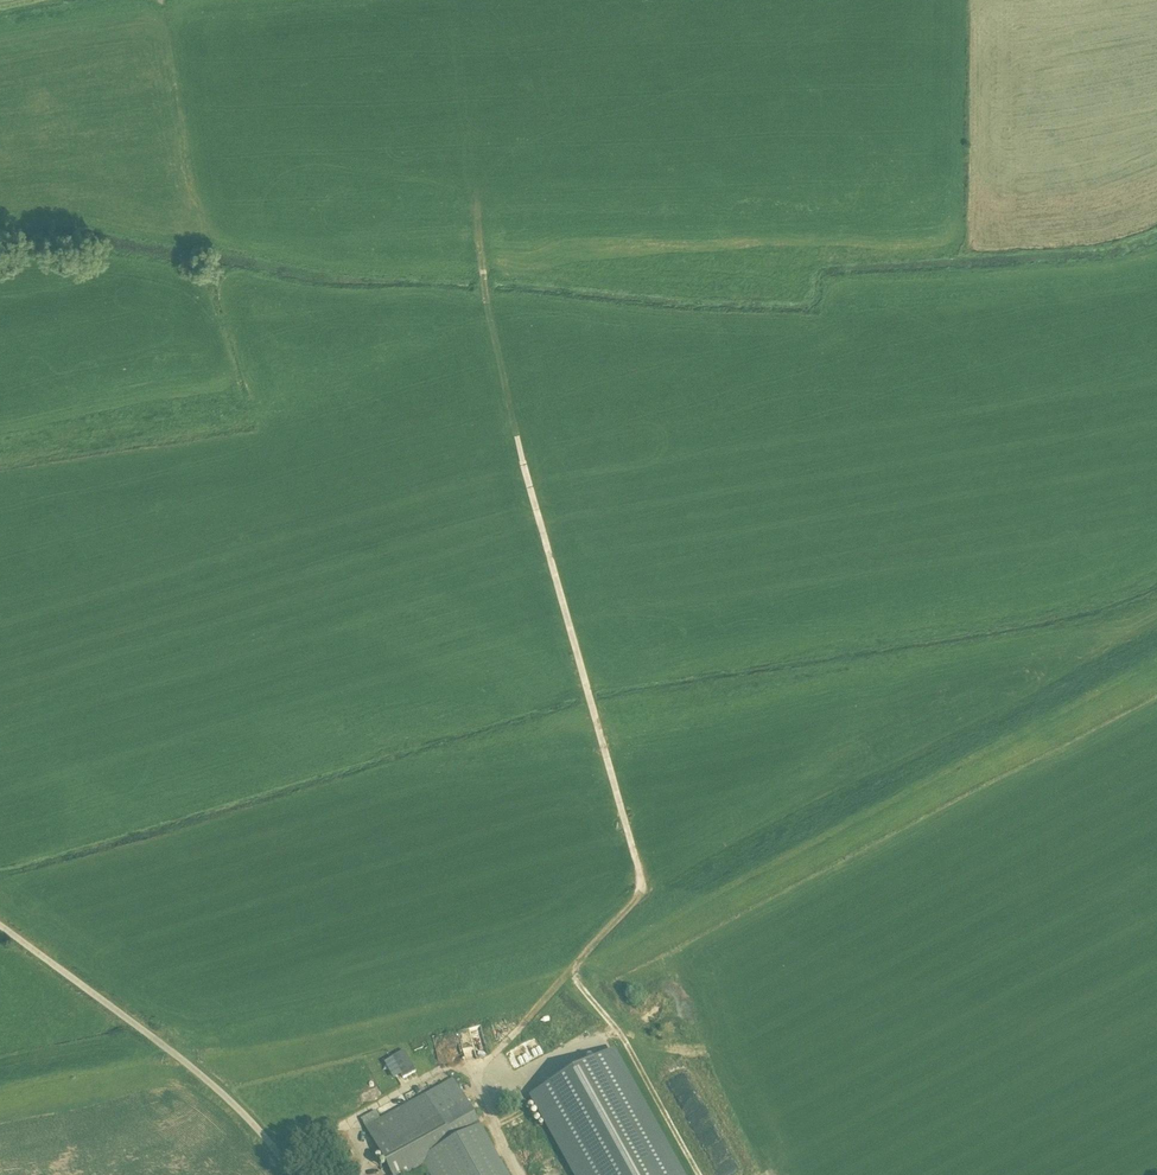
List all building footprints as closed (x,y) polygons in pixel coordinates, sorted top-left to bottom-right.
[(464,1037),(467,1036),(466,1033),(484,1028),(483,1024),(462,1030),(464,1037)] [(404,1050),(391,1057),(403,1078),(415,1071),(404,1050)] [(614,1053),(579,1073),(533,1099),(575,1174),(682,1174),(619,1061),(614,1053)] [(453,1078),(379,1119),(375,1111),(360,1119),(392,1174),(412,1174),(427,1166),(432,1174),(508,1174),(453,1078)]
